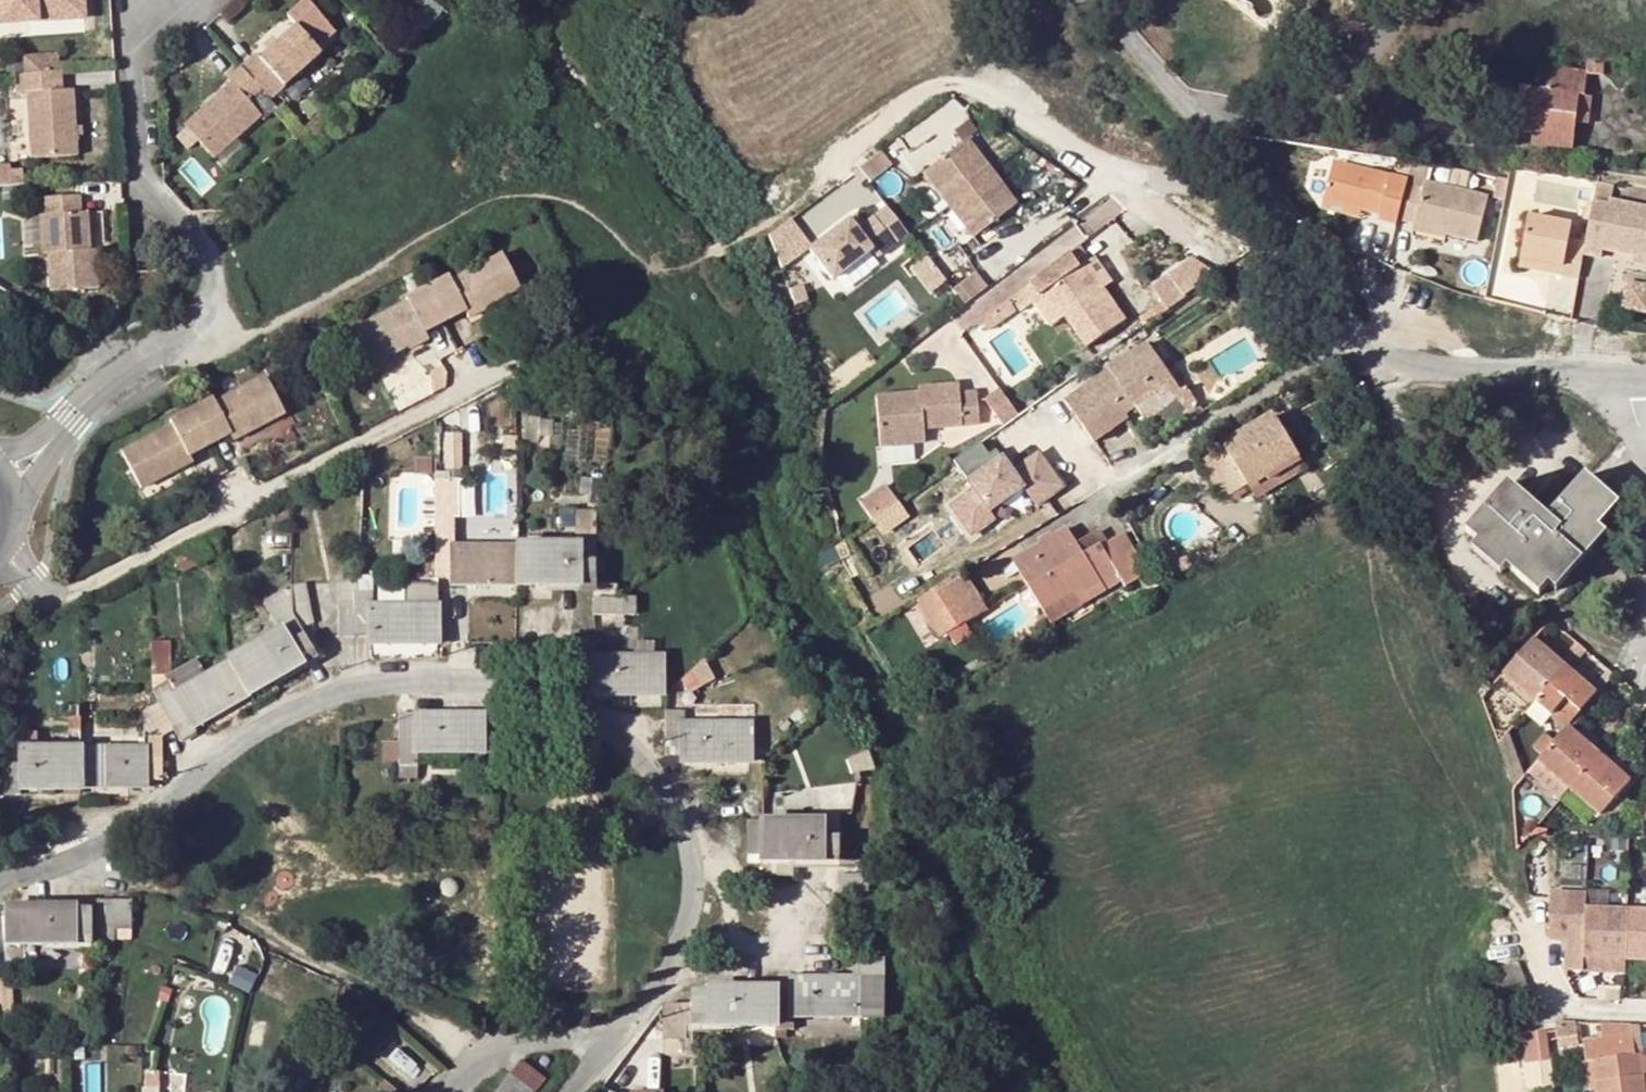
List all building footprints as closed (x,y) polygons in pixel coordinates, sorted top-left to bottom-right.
[(69,19),(68,0),(0,0),(0,22),(69,19)] [(84,0),(68,0),(69,19),(84,18),(84,0)] [(272,100),(291,82),(324,51),(320,46),(338,29),(311,0),(307,0),(291,14),(300,24),(264,57),(260,51),(243,67),(272,100)] [(338,66),(324,51),(291,82),(305,96),(338,66)] [(1574,124),(1578,95),(1583,96),(1587,60),(1549,56),(1548,58),(1545,89),(1518,87),(1514,131),(1532,133),(1573,138),(1574,124)] [(272,100),(243,67),(229,79),(234,84),(188,125),(190,128),(180,137),(192,150),(202,141),(217,158),(263,117),(266,121),(280,109),(272,100)] [(65,72),(18,74),(19,92),(29,91),(36,158),(82,154),(77,89),(66,90),(65,72)] [(1591,97),(1583,96),(1578,95),(1574,124),(1589,125),(1591,97)] [(1571,154),(1573,138),(1532,133),(1530,149),(1571,154)] [(974,237),(1017,204),(967,139),(924,172),(974,237)] [(892,166),(880,150),(857,168),(869,184),(880,177),(892,166)] [(26,185),(25,171),(13,171),(13,168),(0,168),(0,186),(26,185)] [(1376,190),(1318,176),(1309,217),(1368,231),(1366,238),(1384,242),(1386,234),(1394,199),(1395,194),(1376,190)] [(53,253),(56,289),(103,286),(100,249),(88,250),(87,241),(92,240),(90,210),(85,211),(84,193),(49,195),(50,212),(44,213),(46,253),(53,253)] [(1412,195),(1411,203),(1394,199),(1386,234),(1407,239),(1435,245),(1434,249),(1468,257),(1479,208),(1412,195)] [(844,216),(805,247),(829,276),(868,246),(873,253),(904,229),(882,201),(858,220),(852,225),(844,216)] [(851,211),(844,216),(852,225),(858,220),(851,211)] [(1582,261),(1581,265),(1596,269),(1599,261),(1630,267),(1645,271),(1645,219),(1609,212),(1607,219),(1590,215),(1590,216),(1587,231),(1582,261)] [(1590,216),(1578,214),(1576,229),(1587,231),(1590,216)] [(1541,273),(1539,283),(1576,290),(1581,265),(1582,261),(1567,257),(1571,236),(1526,227),(1518,268),(1541,273)] [(1433,252),(1434,249),(1435,245),(1407,239),(1405,246),(1433,252)] [(1071,250),(1027,285),(1008,299),(1019,312),(1031,304),(1036,300),(1046,293),(1063,318),(1083,348),(1122,321),(1099,289),(1082,265),(1071,250)] [(456,277),(452,273),(432,283),(451,320),(471,309),(475,315),(495,304),(494,302),(524,285),(506,252),(456,277)] [(1173,307),(1215,276),(1197,252),(1156,284),(1173,307)] [(1091,258),(1082,265),(1099,289),(1108,283),(1091,258)] [(1630,267),(1629,274),(1645,278),(1645,271),(1630,267)] [(1515,278),(1539,283),(1541,273),(1518,268),(1515,278)] [(987,286),(976,272),(953,290),(964,304),(987,286)] [(451,320),(432,283),(411,294),(414,299),(362,325),(380,361),(415,344),(416,347),(433,338),(430,332),(451,320)] [(1031,304),(1048,328),(1063,318),(1046,293),(1036,300),(1031,304)] [(1620,318),(1645,322),(1645,318),(1645,301),(1642,297),(1626,294),(1620,318)] [(1013,314),(1004,302),(978,322),(987,334),(1013,314)] [(1153,339),(1115,366),(1120,374),(1110,380),(1106,372),(1071,397),(1102,441),(1136,418),(1127,405),(1138,398),(1142,404),(1180,378),(1153,339)] [(1110,380),(1120,374),(1115,366),(1106,372),(1110,380)] [(1185,374),(1180,378),(1142,404),(1149,415),(1193,385),(1185,374)] [(219,401),(215,396),(195,406),(215,443),(234,433),(237,438),(289,411),(270,375),(219,401)] [(919,390),(875,391),(877,440),(921,439),(921,426),(921,420),(927,420),(928,425),(977,424),(976,391),(958,391),(958,384),(919,384),(919,390)] [(1002,386),(987,397),(1007,423),(1022,412),(1002,386)] [(215,443),(195,406),(175,416),(179,422),(128,449),(144,485),(196,460),(193,454),(215,443)] [(1300,457),(1274,413),(1201,458),(1227,501),(1300,457)] [(987,439),(962,459),(976,477),(1001,457),(987,439)] [(951,498),(973,533),(1035,494),(1042,504),(1072,484),(1048,447),(1023,463),(1018,455),(951,498)] [(1466,532),(1477,542),(1505,567),(1537,594),(1546,583),(1554,590),(1567,574),(1560,567),(1595,526),(1616,504),(1584,475),(1547,519),(1507,484),(1466,532)] [(877,492),(853,510),(864,525),(888,508),(877,492)] [(1595,526),(1560,567),(1567,574),(1603,533),(1595,526)] [(593,527),(574,528),(575,543),(574,557),(593,558),(593,552),(593,527)] [(1013,559),(1046,613),(1084,590),(1087,595),(1104,585),(1107,590),(1125,580),(1130,589),(1149,577),(1124,536),(1105,547),(1102,542),(1083,554),(1077,544),(1066,528),(1013,559)] [(1077,544),(1083,554),(1102,542),(1096,532),(1077,544)] [(449,578),(449,585),(517,585),(517,547),(453,547),(453,533),(434,533),(434,578),(449,578)] [(1470,550),(1498,574),(1505,567),(1477,542),(1470,550)] [(517,585),(550,585),(576,585),(577,592),(593,592),(593,574),(593,558),(574,557),(575,543),(517,544),(517,547),(517,585)] [(593,558),(593,574),(601,574),(600,552),(593,552),(593,558)] [(957,578),(919,601),(941,638),(979,615),(957,578)] [(368,610),(368,604),(368,582),(355,581),(354,590),(351,590),(351,598),(351,610),(368,610)] [(1052,623),(1107,590),(1104,585),(1087,595),(1084,590),(1046,613),(1052,623)] [(593,597),(593,614),(625,615),(625,596),(593,597)] [(625,596),(625,615),(635,615),(634,597),(625,596)] [(351,598),(336,598),(336,610),(351,610),(351,598)] [(288,603),(271,614),(279,627),(285,638),(299,629),(297,617),(294,613),(288,603)] [(435,604),(368,604),(368,610),(351,610),(350,636),(368,636),(368,643),(386,643),(435,643),(435,642),(435,604)] [(310,622),(302,608),(294,613),(297,617),(299,629),(310,622)] [(351,610),(336,610),(337,636),(350,636),(351,610)] [(285,638),(279,627),(229,655),(229,658),(230,660),(250,693),(300,664),(315,655),(299,629),(285,638)] [(1560,653),(1542,639),(1537,644),(1555,659),(1560,653)] [(1555,659),(1537,644),(1532,640),(1501,674),(1533,701),(1564,666),(1555,659)] [(250,693),(230,660),(205,674),(169,694),(168,671),(168,641),(150,641),(150,687),(156,700),(171,730),(179,743),(193,734),(190,728),(208,717),(250,693)] [(658,657),(593,657),(593,643),(575,643),(575,687),(591,687),(591,695),(613,695),(658,695),(658,657)] [(168,671),(169,694),(205,674),(195,657),(168,671)] [(1578,665),(1570,673),(1588,688),(1595,680),(1578,665)] [(1588,688),(1570,673),(1564,666),(1533,701),(1564,728),(1594,693),(1588,688)] [(145,749),(125,750),(79,749),(79,784),(129,785),(144,785),(145,777),(161,777),(161,737),(171,730),(156,700),(145,708),(145,749)] [(21,718),(21,705),(20,705),(20,720),(2,719),(2,759),(18,760),(19,743),(79,741),(79,731),(79,718),(68,718),(68,730),(32,730),(32,718),(21,718)] [(680,754),(679,762),(746,761),(746,724),(682,725),(682,710),(662,710),(662,751),(663,754),(680,754)] [(417,751),(482,751),(482,713),(399,713),(398,716),(397,765),(401,765),(401,772),(412,772),(412,764),(417,764),(417,751)] [(1591,751),(1574,737),(1564,728),(1552,742),(1541,754),(1535,761),(1567,788),(1596,755),(1591,751)] [(1599,742),(1582,728),(1574,737),(1591,751),(1599,742)] [(79,749),(125,750),(124,731),(79,731),(79,741),(79,749)] [(1541,754),(1552,742),(1544,734),(1533,747),(1541,754)] [(3,797),(20,796),(20,788),(79,787),(79,784),(79,749),(79,741),(19,743),(18,760),(2,759),(3,797)] [(1629,768),(1613,754),(1605,763),(1621,777),(1629,768)] [(1621,777),(1605,763),(1596,755),(1567,788),(1599,815),(1627,782),(1621,777)] [(838,861),(846,861),(847,814),(841,814),(841,806),(822,806),(822,822),(822,837),(838,838),(838,861)] [(747,821),(747,854),(761,855),(761,821),(747,821)] [(791,863),(821,862),(838,861),(838,838),(822,837),(822,822),(761,821),(761,855),(761,862),(791,863)] [(838,875),(838,889),(873,891),(875,858),(865,858),(859,862),(859,876),(838,875)] [(791,863),(761,862),(761,875),(791,876),(791,863)] [(91,931),(96,936),(130,936),(130,899),(91,900),(90,908),(91,931)] [(74,950),(85,950),(96,949),(96,936),(91,931),(74,932),(74,908),(74,905),(7,905),(7,942),(74,943),(74,950)] [(74,932),(91,931),(90,908),(74,908),(74,932)] [(1623,909),(1622,936),(1622,961),(1645,962),(1645,910),(1623,909)] [(96,949),(85,950),(85,962),(96,963),(96,949)] [(1470,978),(1480,1004),(1525,987),(1515,962),(1470,978)] [(791,1025),(792,1016),(861,1016),(861,978),(792,977),(792,984),(775,985),(775,988),(776,1025),(791,1025)] [(690,1003),(688,1025),(776,1025),(775,988),(710,988),(709,990),(691,990),(690,1003)] [(688,1025),(690,1003),(665,1002),(665,1029),(654,1029),(654,1049),(672,1049),(672,1040),(681,1040),(681,1025),(688,1025)] [(1571,1038),(1571,1022),(1550,1022),(1550,1038),(1571,1038)] [(1615,1053),(1615,1050),(1611,1023),(1590,1023),(1590,1034),(1582,1035),(1585,1057),(1593,1056),(1598,1091),(1621,1091),(1615,1053)] [(1638,1075),(1635,1075),(1632,1056),(1627,1024),(1611,1023),(1615,1050),(1615,1053),(1621,1091),(1640,1091),(1638,1075)] [(1520,1063),(1546,1061),(1543,1029),(1517,1031),(1520,1063)] [(1638,1075),(1640,1091),(1645,1091),(1645,1065),(1644,1054),(1632,1056),(1635,1075),(1638,1075)] [(536,1089),(544,1077),(519,1059),(511,1070),(534,1087),(536,1089)] [(515,1091),(531,1091),(534,1087),(511,1070),(502,1082),(515,1091)] [(502,1082),(496,1091),(515,1091),(502,1082)]
